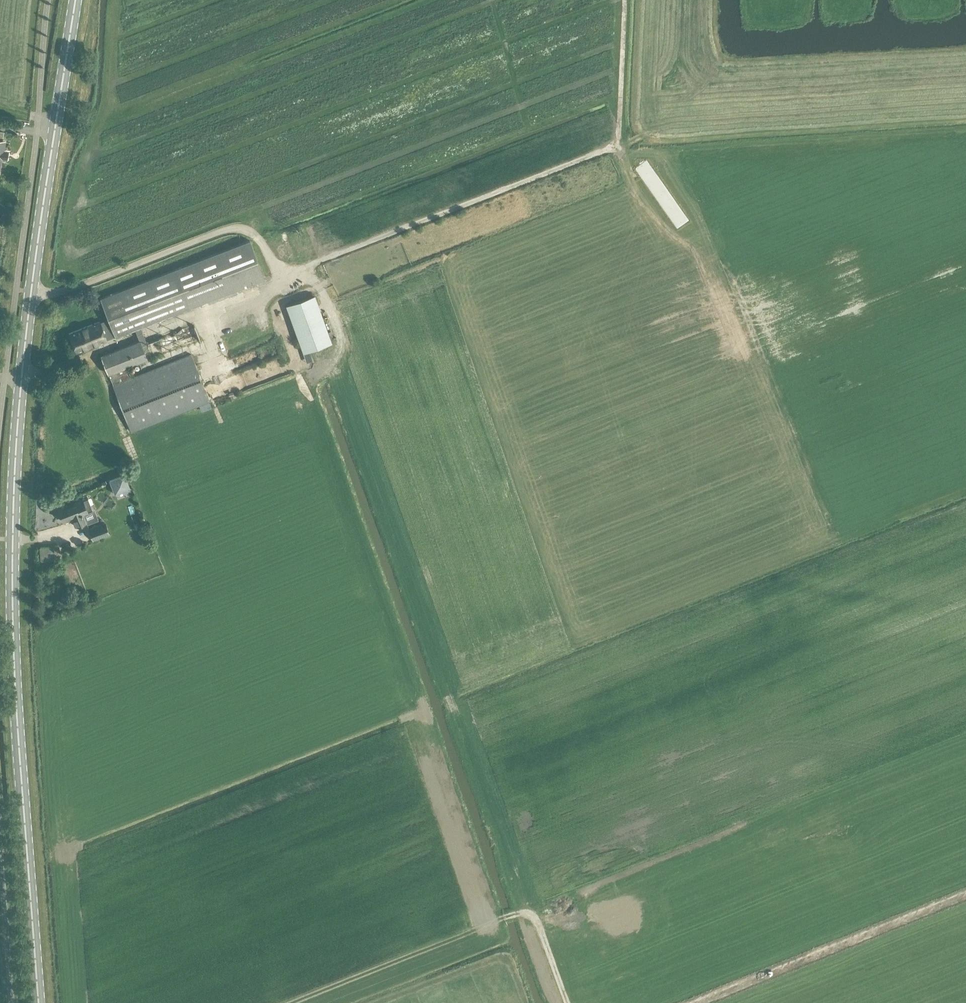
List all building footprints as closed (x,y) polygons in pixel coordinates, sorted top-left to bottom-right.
[(174,269),(101,298),(108,319),(69,333),(77,351),(107,339),(107,338),(114,335),(115,336),(208,300),(209,303),(266,281),(250,239),(175,268),(174,269)] [(286,305),(303,352),(329,343),(312,296),(286,305)] [(204,350),(193,323),(176,330),(165,335),(164,334),(147,342),(146,340),(145,341),(143,340),(140,341),(102,356),(132,431),(209,401),(191,355),(204,350)] [(109,481),(115,496),(131,490),(125,475),(109,481)] [(88,512),(83,499),(67,506),(66,504),(58,507),(63,522),(73,518),(76,526),(88,522),(85,513),(88,512)] [(93,540),(110,533),(106,522),(89,529),(93,540)] [(40,561),(55,560),(54,545),(44,546),(39,547),(40,558),(40,561)]
